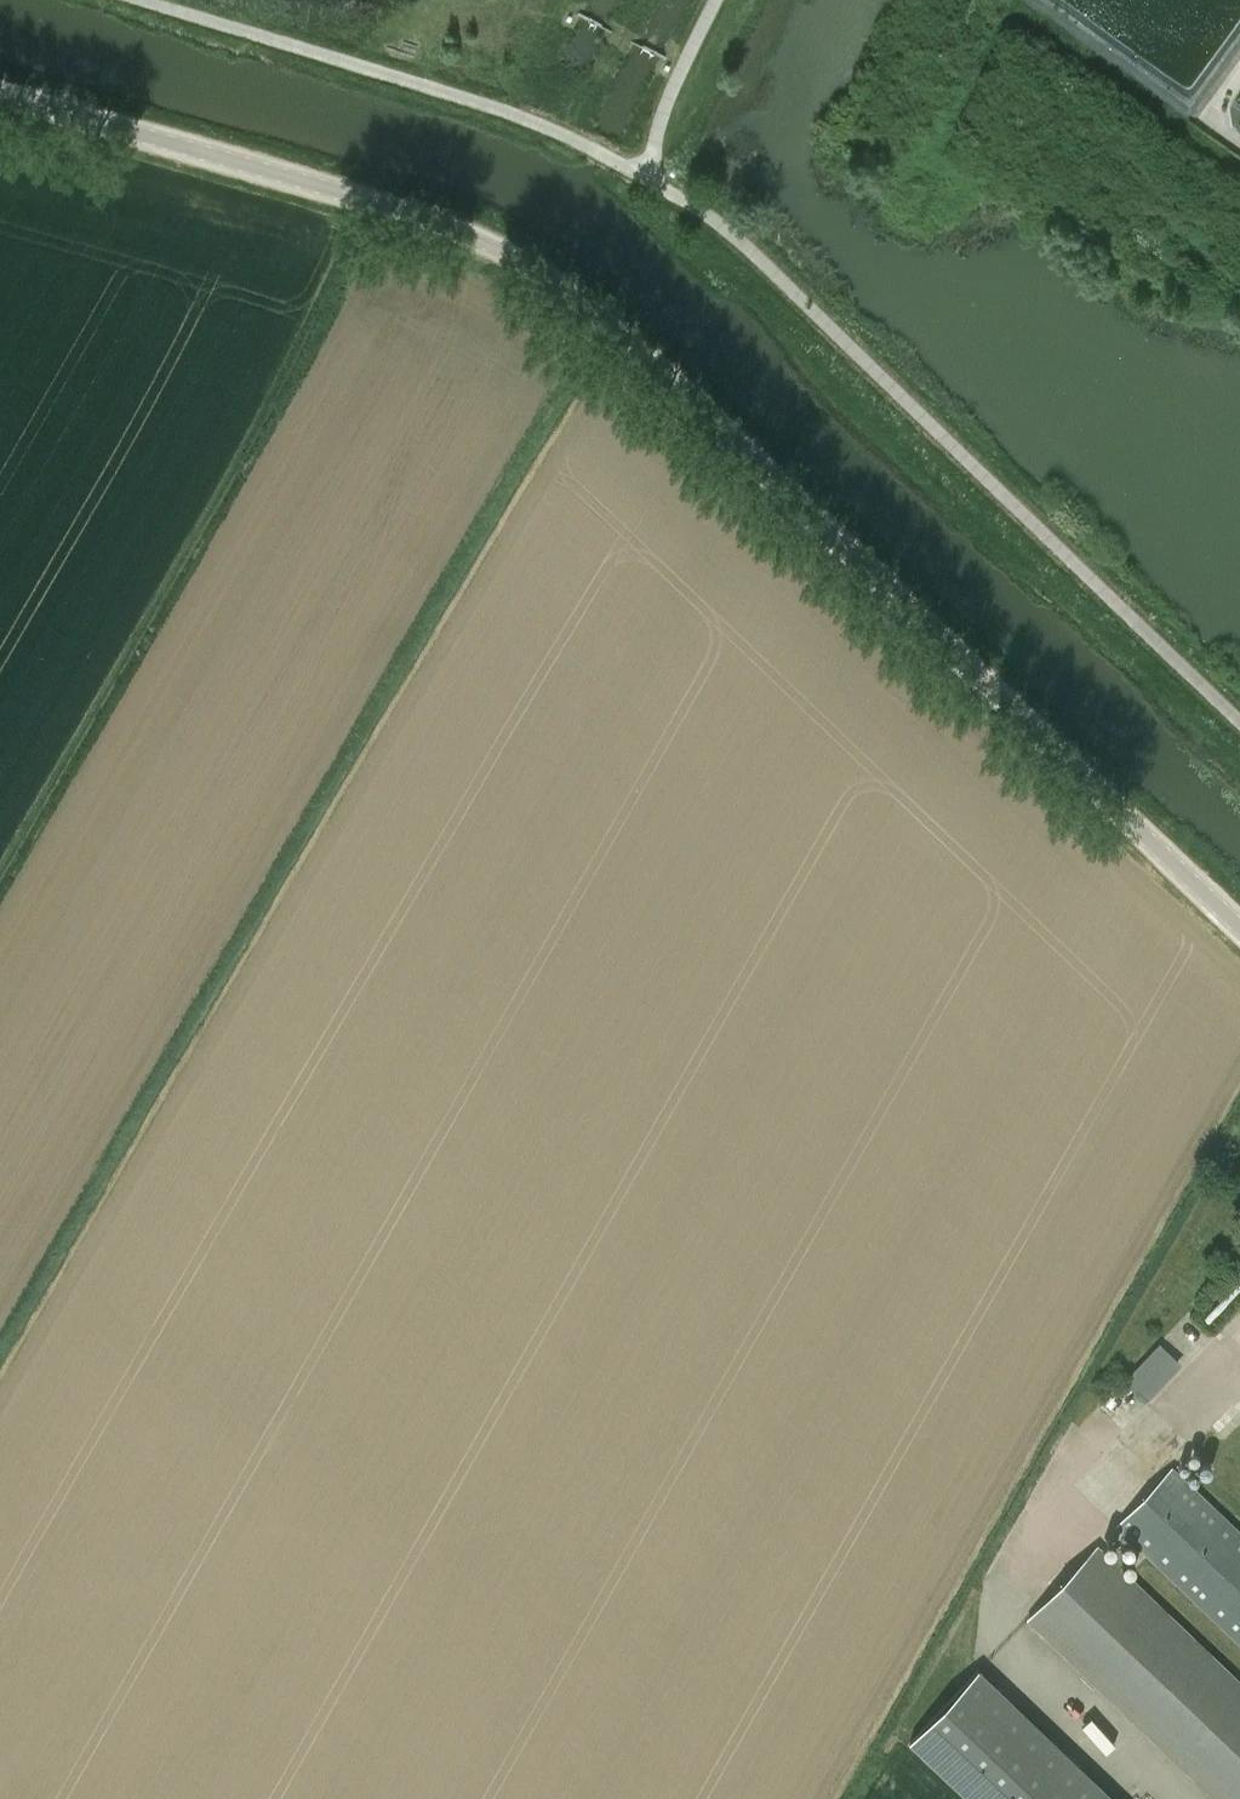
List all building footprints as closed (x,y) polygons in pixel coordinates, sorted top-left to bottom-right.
[(1124,1380),(1146,1400),(1180,1362),(1159,1342),(1124,1380)] [(1175,1466),(1117,1527),(1239,1643),(1239,1529),(1175,1466)] [(1096,1547),(1028,1618),(1218,1798),(1239,1798),(1239,1684),(1096,1547)] [(980,1669),(910,1742),(971,1798),(1116,1798),(980,1669)]
